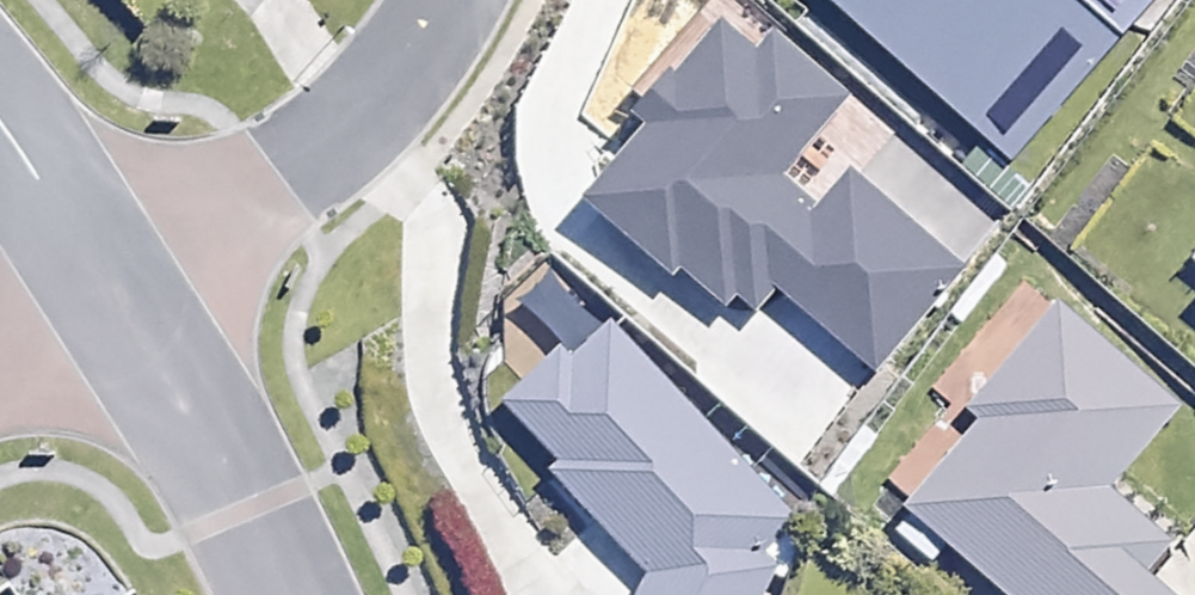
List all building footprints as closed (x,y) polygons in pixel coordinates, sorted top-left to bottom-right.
[(1008,148),(1117,21),(1092,0),(835,0),(1008,148)] [(1117,21),(1135,0),(1092,0),(1117,21)] [(726,23),(590,201),(682,272),(743,318),(771,281),(883,367),(971,252),(856,164),(821,210),(766,168),(822,96),(726,23)] [(913,508),(893,531),(932,564),(952,540),(1017,594),(1177,594),(1146,569),(1173,536),(1112,485),(1182,401),(1032,276),(942,384),(961,400),(888,487),(913,508)] [(782,567),(760,555),(796,523),(608,317),(558,362),(545,347),(498,390),(655,562),(637,594),(767,594),(782,567)] [(16,589),(21,594),(127,594),(130,593),(89,536),(16,589)]
